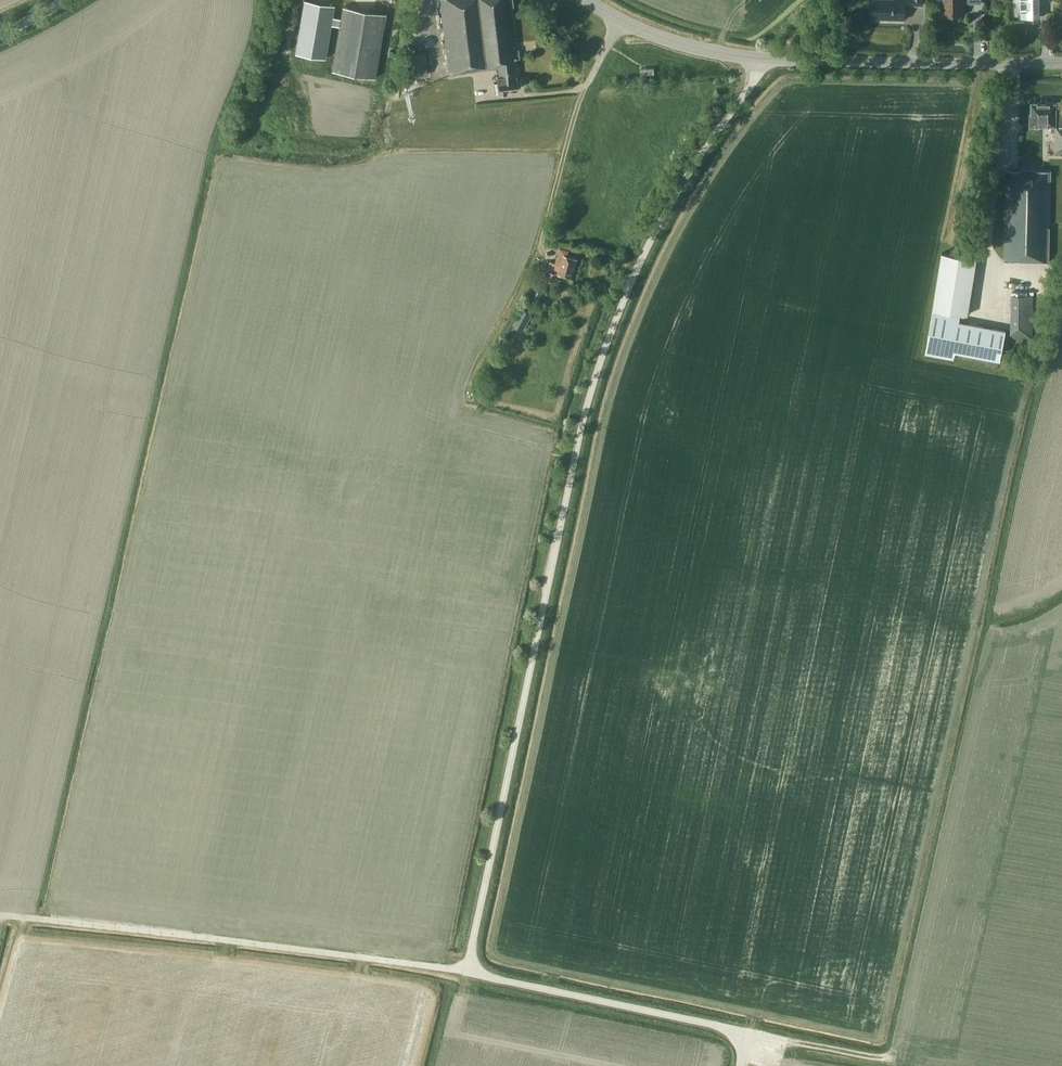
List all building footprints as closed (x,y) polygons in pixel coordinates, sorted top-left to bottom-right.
[(340,25),(341,17),(333,16),(335,4),(311,0),(304,0),(295,52),(325,58),(331,24),(340,25)] [(520,85),(519,79),(516,78),(513,59),(520,58),(513,0),(442,0),(451,74),(499,68),(500,76),(498,76),(499,82),(496,82),(497,92),(508,91),(508,89),(517,88),(517,87),(520,85)] [(913,4),(922,4),(922,0),(870,0),(870,18),(905,19),(905,4),(913,4)] [(982,3),(982,0),(942,0),(942,4),(943,4),(943,12),(963,12),(963,4),(982,3)] [(1014,1),(1020,1),(1021,17),(1039,17),(1039,15),(1043,15),(1042,10),(1039,10),(1039,0),(1014,0),(1014,1)] [(374,77),(386,12),(343,6),(341,17),(340,25),(332,69),(374,77)] [(1060,110),(1057,110),(1058,100),(1032,98),(1030,124),(1040,125),(1041,123),(1052,124),(1052,130),(1056,130),(1054,149),(1061,150),(1061,112),(1060,110)] [(1004,260),(1049,261),(1051,169),(1006,168),(1004,260)] [(559,247),(556,259),(555,263),(549,261),(545,278),(555,281),(557,273),(571,277),(577,258),(566,255),(567,250),(559,247)] [(964,315),(974,258),(940,253),(930,309),(964,315)] [(536,283),(529,296),(538,301),(545,287),(536,283)] [(1011,294),(1011,338),(1033,338),(1033,294),(1011,294)] [(1000,360),(1005,328),(958,320),(959,314),(930,309),(923,353),(954,358),(955,351),(1000,360)] [(531,315),(521,310),(517,318),(513,325),(523,330),(527,323),(531,315)]
